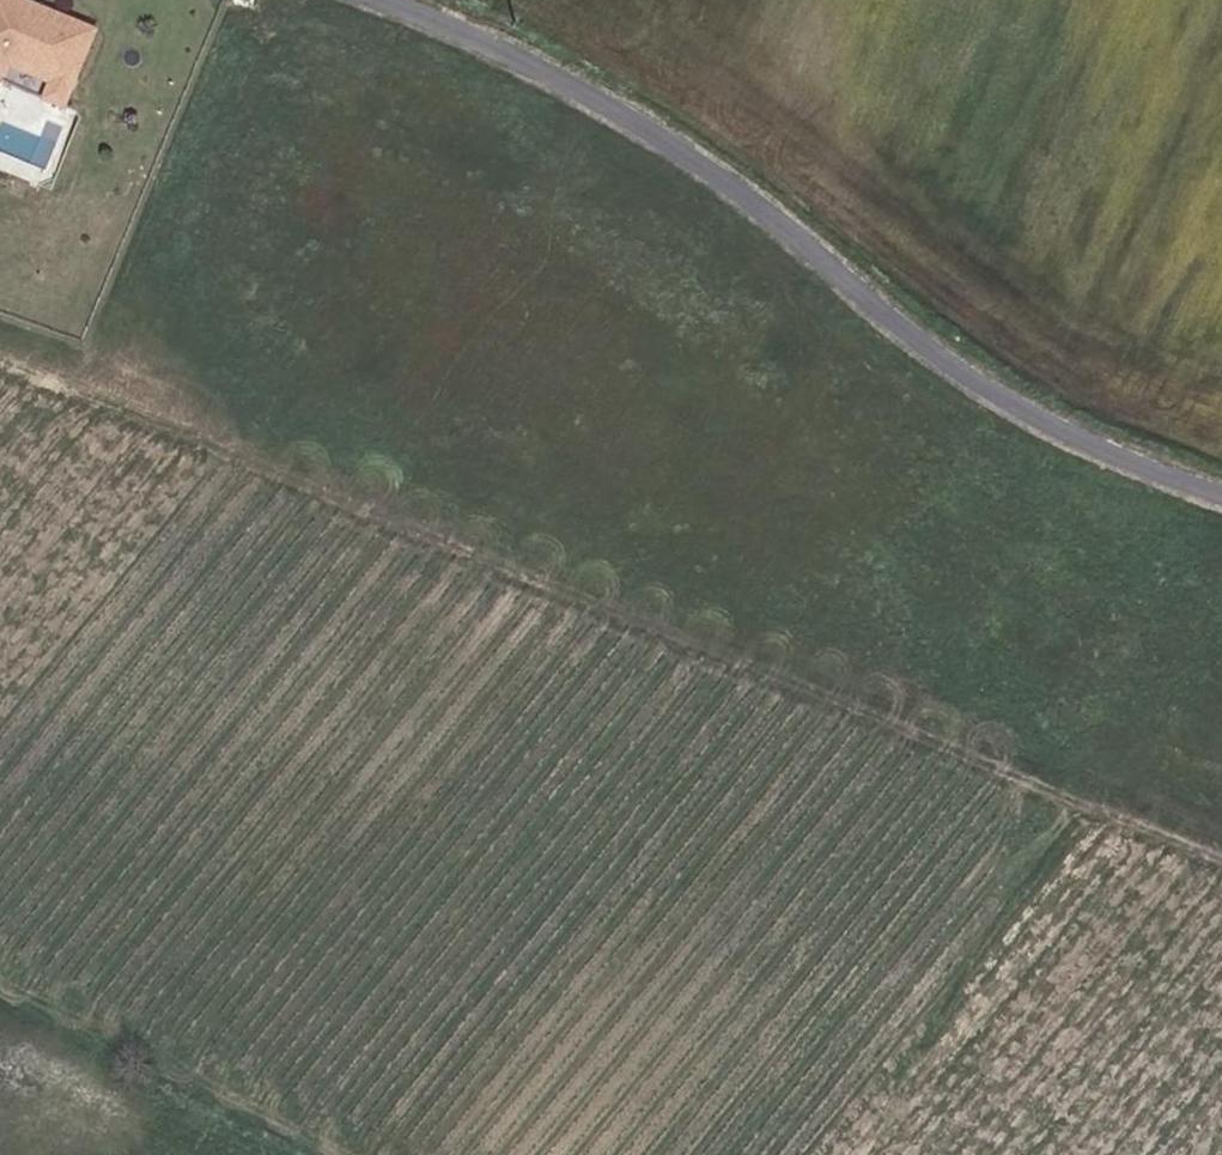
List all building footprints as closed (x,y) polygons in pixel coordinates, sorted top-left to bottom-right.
[(46,4),(35,0),(0,0),(0,67),(6,69),(10,59),(54,75),(47,92),(65,99),(75,72),(95,24),(46,4)]
